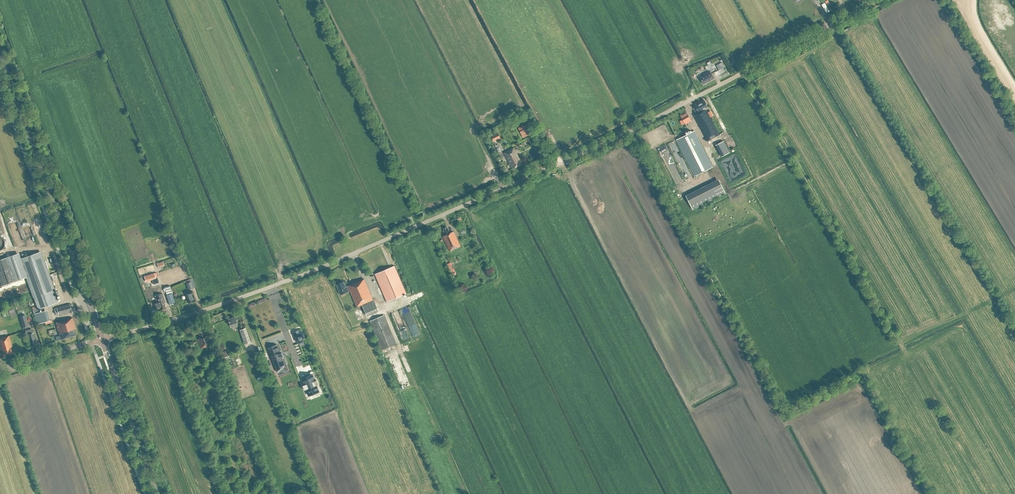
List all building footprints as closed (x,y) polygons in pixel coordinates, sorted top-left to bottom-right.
[(826,13),(829,11),(824,3),(821,4),(826,13)] [(705,70),(697,74),(699,79),(701,78),(702,80),(701,80),(702,81),(704,84),(713,79),(710,71),(706,73),(705,70)] [(707,112),(705,108),(708,107),(705,101),(695,107),(699,113),(694,116),(708,141),(720,134),(708,112),(707,112)] [(686,112),(680,116),(685,125),(691,121),(686,112)] [(532,133),(527,123),(518,128),(523,138),(532,133)] [(695,176),(713,167),(694,131),(677,140),(695,176)] [(498,133),(491,136),(493,141),(500,138),(498,133)] [(721,157),(729,152),(723,141),(715,145),(721,157)] [(512,169),(522,164),(513,148),(504,153),(512,169)] [(722,161),(730,176),(736,173),(738,176),(744,173),(740,166),(739,166),(733,155),(722,161)] [(693,208),(727,194),(721,179),(687,193),(693,208)] [(450,233),(447,227),(443,229),(444,230),(443,231),(445,235),(443,236),(450,251),(460,246),(453,231),(450,233)] [(6,257),(0,260),(0,282),(1,286),(26,277),(33,297),(36,306),(38,309),(39,309),(58,302),(54,290),(55,289),(41,251),(21,258),(19,253),(6,257)] [(387,302),(406,293),(394,266),(375,274),(387,302)] [(147,282),(155,279),(153,274),(145,276),(147,282)] [(188,289),(193,288),(195,287),(192,278),(185,280),(188,289)] [(373,300),(364,279),(348,286),(346,287),(343,281),(337,284),(338,288),(340,294),(350,290),(357,307),(357,308),(359,307),(358,306),(362,305),(367,316),(379,311),(374,299),(373,300)] [(188,303),(195,301),(192,291),(185,293),(186,295),(188,303)] [(162,293),(155,296),(157,301),(153,302),(155,310),(160,308),(160,310),(166,308),(164,303),(165,302),(162,293)] [(166,295),(169,305),(175,303),(172,294),(166,295)] [(58,315),(72,311),(70,304),(56,307),(58,315)] [(37,324),(45,322),(42,311),(40,312),(34,313),(37,324)] [(225,311),(218,314),(220,320),(227,317),(225,311)] [(23,327),(28,326),(25,314),(19,315),(23,327)] [(396,344),(384,315),(370,321),(382,350),(396,344)] [(235,318),(234,316),(230,318),(230,317),(228,318),(228,319),(227,319),(229,325),(230,324),(231,327),(233,328),(235,327),(236,327),(237,327),(237,325),(236,321),(238,320),(237,317),(235,318)] [(61,339),(76,335),(74,329),(76,329),(73,318),(56,323),(60,336),(56,337),(57,340),(61,339)] [(244,344),(251,342),(250,341),(251,341),(246,328),(239,330),(244,344)] [(33,333),(31,329),(25,330),(26,335),(27,335),(29,341),(30,340),(31,345),(36,344),(35,339),(34,333),(33,333)] [(293,332),(297,341),(304,339),(301,329),(293,332)] [(204,336),(202,331),(198,332),(199,334),(198,334),(199,338),(197,339),(200,348),(211,345),(208,335),(204,336)] [(9,336),(5,337),(5,336),(0,338),(0,349),(0,350),(1,349),(3,355),(12,353),(11,347),(12,346),(9,336)] [(277,346),(268,350),(275,366),(284,362),(282,358),(284,357),(282,353),(280,354),(277,346)] [(287,364),(278,370),(281,376),(291,370),(287,364)] [(315,380),(313,374),(301,378),(304,385),(303,385),(305,390),(306,390),(308,396),(320,392),(317,385),(318,385),(316,380),(315,380)]
